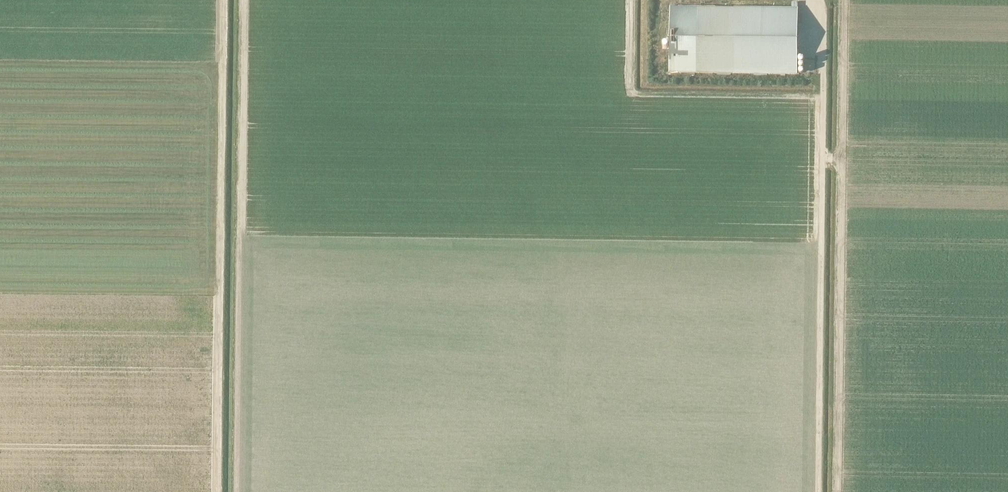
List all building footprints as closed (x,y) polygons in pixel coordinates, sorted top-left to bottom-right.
[(798,8),(670,6),(669,73),(797,75),(798,8)]
